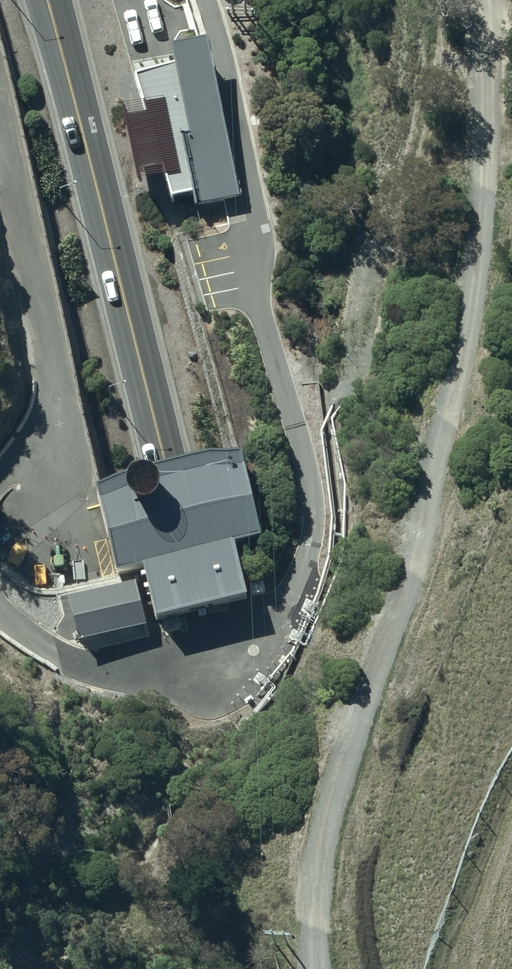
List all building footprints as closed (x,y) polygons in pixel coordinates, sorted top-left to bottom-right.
[(177,67),(136,77),(145,114),(127,118),(140,171),(163,166),(171,201),(191,196),(193,207),(241,197),(206,41),(173,48),(177,67)] [(130,483),(97,491),(117,574),(142,567),(155,619),(246,597),(233,544),(260,537),(240,456),(209,464),(170,473),(130,483)] [(136,583),(69,598),(79,640),(146,625),(136,583)]
